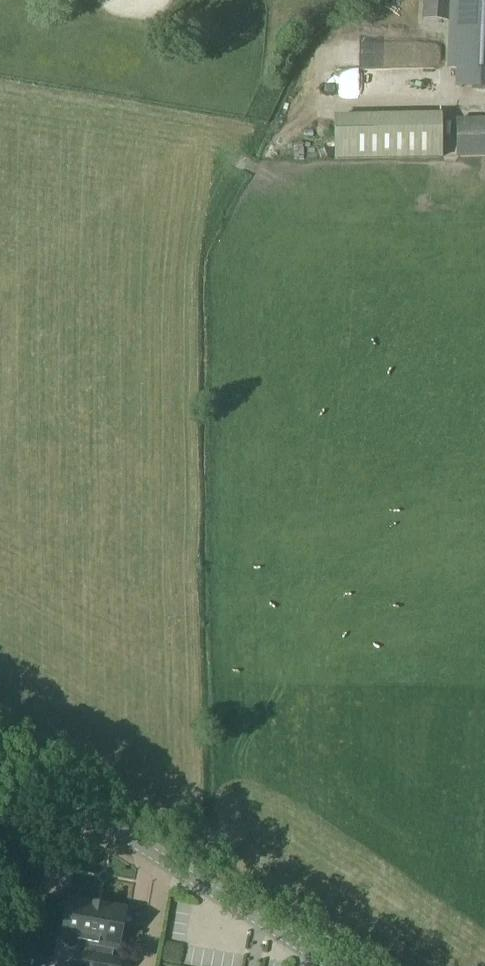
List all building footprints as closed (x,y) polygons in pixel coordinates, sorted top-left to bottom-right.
[(422,17),(448,20),(450,0),(424,0),(422,17)] [(450,69),(459,70),(458,87),(484,89),(484,0),(453,0),(450,69)] [(344,60),(354,59),(351,36),(335,38),(336,48),(342,47),(344,60)] [(484,158),(484,117),(456,118),(456,158),(484,158)] [(323,162),(431,164),(431,121),(323,120),(323,162)] [(91,944),(98,905),(69,900),(61,939),(86,943),(91,944)] [(86,943),(84,955),(83,955),(81,965),(119,965),(119,962),(111,960),(113,948),(118,949),(125,910),(98,905),(91,944),(86,943)] [(182,929),(185,910),(171,908),(168,927),(182,929)] [(199,954),(221,958),(223,945),(201,942),(199,954)] [(32,956),(13,952),(10,965),(30,965),(32,956)]
